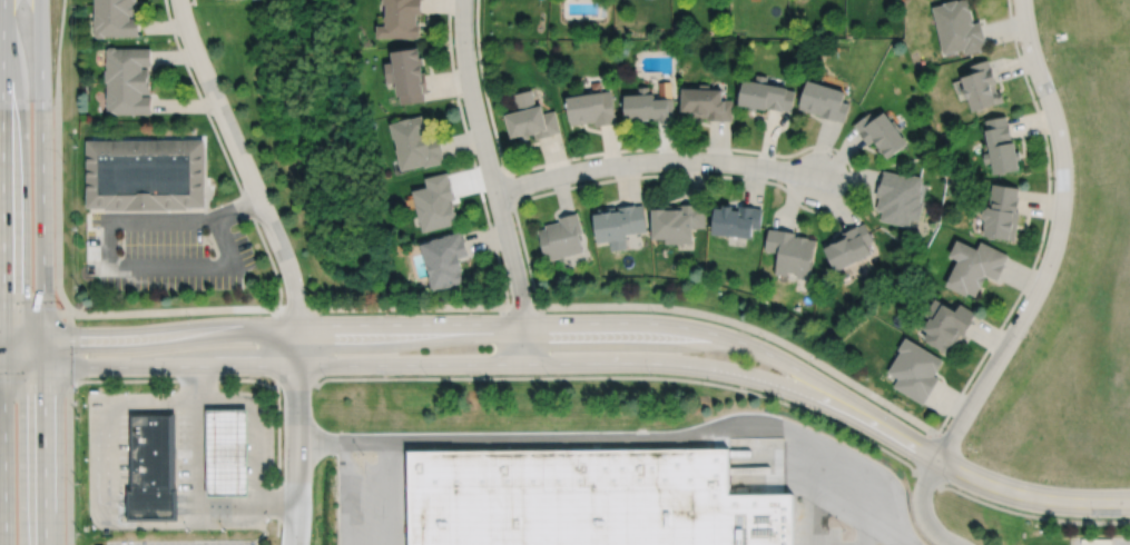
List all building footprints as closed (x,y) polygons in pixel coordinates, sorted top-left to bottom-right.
[(92,18),(91,18),(91,22),(92,22),(92,34),(96,37),(101,37),(104,34),(137,34),(137,17),(128,17),(128,13),(136,13),(136,0),(135,0),(92,0),(92,18)] [(383,2),(386,2),(386,14),(384,14),(384,19),(386,19),(386,23),(376,23),(376,36),(417,37),(417,34),(420,34),(420,23),(416,23),(416,12),(422,13),(422,0),(383,0),(383,2)] [(944,1),(944,2),(933,6),(945,52),(965,48),(966,52),(986,48),(984,38),(985,38),(982,20),(974,22),(969,0),(949,0),(944,1)] [(105,48),(106,60),(105,60),(105,65),(106,68),(104,68),(104,81),(106,81),(106,96),(105,96),(105,100),(106,100),(106,112),(108,115),(114,115),(116,112),(150,112),(150,95),(141,95),(141,92),(149,92),(149,79),(147,79),(147,78),(148,78),(148,70),(147,70),(147,67),(141,67),(141,65),(150,65),(150,47),(115,47),(114,46),(108,46),(105,48)] [(392,49),(394,60),(385,61),(387,82),(396,80),(399,95),(400,95),(401,103),(425,99),(424,91),(428,91),(425,71),(423,71),(422,63),(425,63),(424,54),(421,56),(420,46),(392,49)] [(963,76),(966,86),(964,87),(967,98),(970,97),(974,110),(1003,100),(1000,91),(996,92),(993,83),(996,82),(991,67),(990,67),(986,59),(971,65),(974,71),(963,76)] [(743,78),(738,103),(748,105),(748,108),(755,109),(756,107),(767,109),(767,107),(783,110),(784,109),(792,110),(795,89),(787,88),(787,86),(766,81),(767,76),(756,73),(755,80),(743,78)] [(807,79),(798,108),(822,115),(822,116),(836,120),(837,119),(844,121),(849,102),(843,100),(846,90),(807,79)] [(680,87),(680,110),(691,110),(691,117),(706,117),(706,119),(731,120),(733,99),(721,99),(721,88),(708,88),(708,83),(699,83),(699,87),(680,87)] [(622,93),(625,119),(649,118),(649,116),(652,116),(652,120),(674,118),(672,98),(667,98),(667,97),(654,98),(652,92),(649,92),(648,86),(638,87),(638,92),(622,93)] [(530,89),(512,93),(515,106),(517,106),(518,109),(503,113),(509,137),(518,135),(519,139),(528,137),(528,135),(533,132),(534,138),(551,133),(560,131),(554,110),(542,112),(540,103),(534,105),(530,89)] [(564,97),(569,125),(593,120),(595,126),(616,122),(610,89),(564,97)] [(869,111),(854,123),(868,143),(874,139),(878,145),(876,146),(882,152),(883,150),(888,157),(908,141),(900,130),(902,129),(894,119),(892,120),(884,110),(875,118),(869,111)] [(422,115),(411,117),(410,116),(400,119),(400,120),(390,122),(393,137),(395,137),(397,148),(396,148),(402,169),(424,164),(425,166),(444,161),(442,152),(444,152),(440,136),(429,138),(422,115)] [(1005,116),(984,120),(985,129),(983,129),(986,151),(981,152),(983,164),(989,162),(991,174),(998,172),(999,175),(1005,174),(1004,171),(1018,169),(1016,160),(1020,159),(1019,151),(1014,151),(1013,141),(1011,141),(1008,122),(1006,123),(1005,116)] [(85,139),(85,207),(104,207),(104,209),(186,209),(186,207),(205,206),(204,138),(85,139)] [(912,176),(884,169),(882,178),(880,178),(875,196),(880,196),(876,210),(882,211),(880,219),(910,227),(911,218),(920,219),(923,205),(920,205),(922,194),(920,194),(923,179),(921,176),(914,175),(912,176)] [(448,171),(425,177),(428,186),(413,189),(423,231),(458,222),(455,214),(456,214),(453,200),(450,201),(450,199),(455,198),(451,180),(450,180),(448,171)] [(981,220),(982,220),(981,228),(982,228),(981,236),(986,237),(986,238),(993,239),(993,237),(1013,240),(1018,212),(1015,211),(1018,197),(1016,197),(1018,188),(991,184),(987,207),(985,207),(984,208),(980,211),(979,217),(981,220)] [(592,214),(596,242),(609,240),(610,251),(627,249),(625,235),(647,231),(642,204),(635,205),(635,204),(617,206),(618,210),(615,210),(615,206),(597,208),(598,212),(592,214)] [(651,208),(651,238),(665,238),(665,244),(691,242),(691,238),(691,227),(706,227),(705,205),(698,205),(697,204),(680,204),(680,205),(662,205),(662,208),(651,208)] [(715,207),(711,234),(751,238),(753,227),(760,228),(763,208),(755,208),(755,207),(739,205),(738,209),(731,209),(733,205),(723,204),(723,208),(715,207)] [(535,230),(544,261),(582,251),(578,234),(582,232),(577,211),(558,217),(559,221),(544,225),(546,228),(535,230)] [(865,222),(858,226),(857,224),(842,231),(845,238),(839,240),(824,248),(836,271),(872,252),(872,251),(873,251),(869,246),(868,246),(867,244),(874,240),(865,222)] [(768,228),(765,250),(778,252),(775,272),(787,275),(788,271),(797,272),(796,277),(808,279),(809,275),(810,275),(813,260),(812,260),(815,239),(808,238),(808,237),(797,235),(796,236),(795,236),(795,232),(776,229),(768,228)] [(461,230),(444,235),(444,236),(431,239),(432,241),(421,244),(425,265),(428,264),(431,275),(429,276),(433,290),(443,287),(443,288),(453,286),(453,285),(464,281),(462,270),(463,270),(460,257),(469,254),(464,238),(463,238),(461,230)] [(959,239),(951,256),(959,259),(945,287),(964,296),(966,293),(974,297),(979,287),(979,288),(985,276),(996,281),(1004,265),(1003,264),(1006,256),(979,241),(975,248),(959,239)] [(936,298),(926,316),(931,318),(925,329),(927,331),(923,339),(946,353),(951,345),(953,346),(960,335),(962,337),(972,321),(970,320),(974,314),(959,304),(955,309),(944,303),(936,298)] [(906,337),(898,349),(901,351),(888,371),(898,378),(894,386),(924,405),(940,378),(934,376),(944,360),(906,337)] [(206,410),(207,497),(248,497),(247,409),(206,410)] [(175,413),(175,488),(129,488),(129,414),(175,413)] [(409,452),(409,544),(794,544),(794,495),(729,495),(728,447),(721,447),(409,449),(409,452)] [(175,488),(129,488),(126,488),(126,522),(177,522),(177,488),(175,488)]
